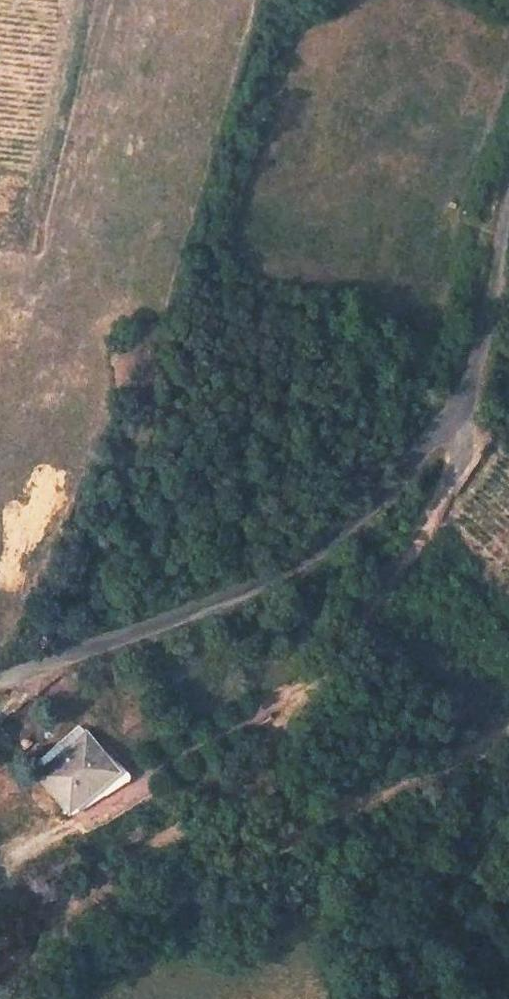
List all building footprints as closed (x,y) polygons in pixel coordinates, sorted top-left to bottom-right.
[(24,756),(68,807),(116,765),(97,744),(87,733),(68,747),(53,731),(24,756)] [(77,818),(131,768),(105,737),(97,744),(116,765),(68,807),(77,818)]
